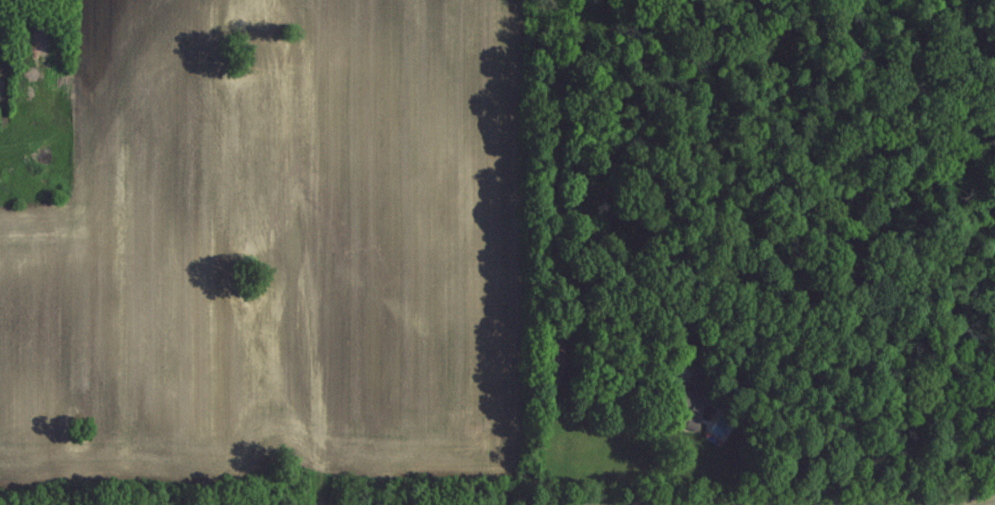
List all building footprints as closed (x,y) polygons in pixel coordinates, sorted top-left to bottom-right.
[(706,401),(714,373),(694,367),(687,392),(673,388),(663,422),(695,430),(703,400),(706,401)]
